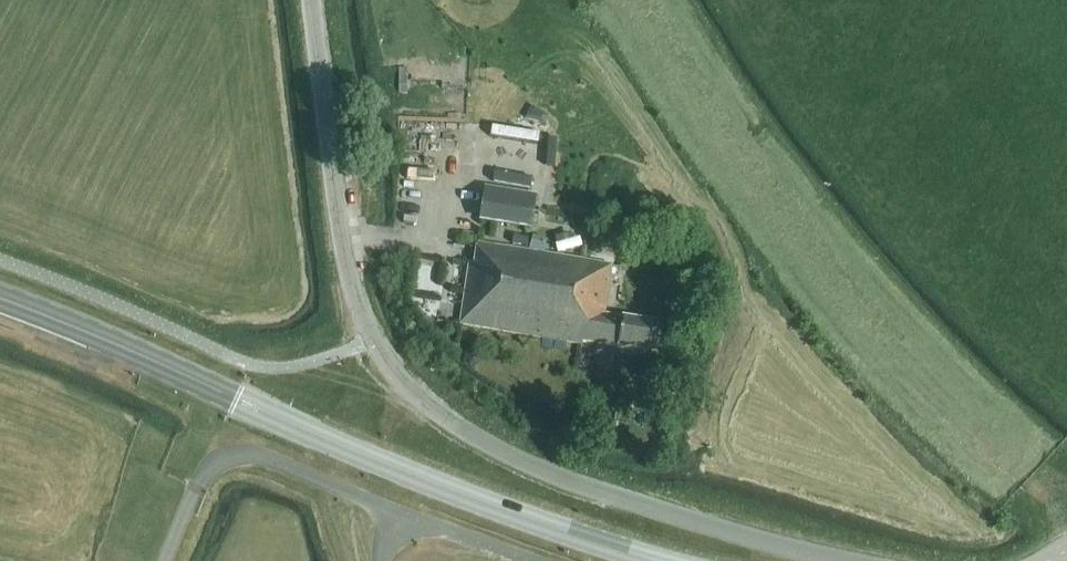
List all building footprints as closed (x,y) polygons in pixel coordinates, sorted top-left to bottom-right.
[(484,188),(479,221),(532,230),(537,196),(484,188)] [(594,245),(618,249),(621,235),(597,231),(594,245)] [(582,345),(583,341),(652,352),(657,323),(604,315),(612,267),(479,245),(476,264),(471,263),(460,324),(582,345)] [(469,365),(474,367),(480,365),(482,361),(480,355),(475,353),(470,355),(468,360),(469,365)]
